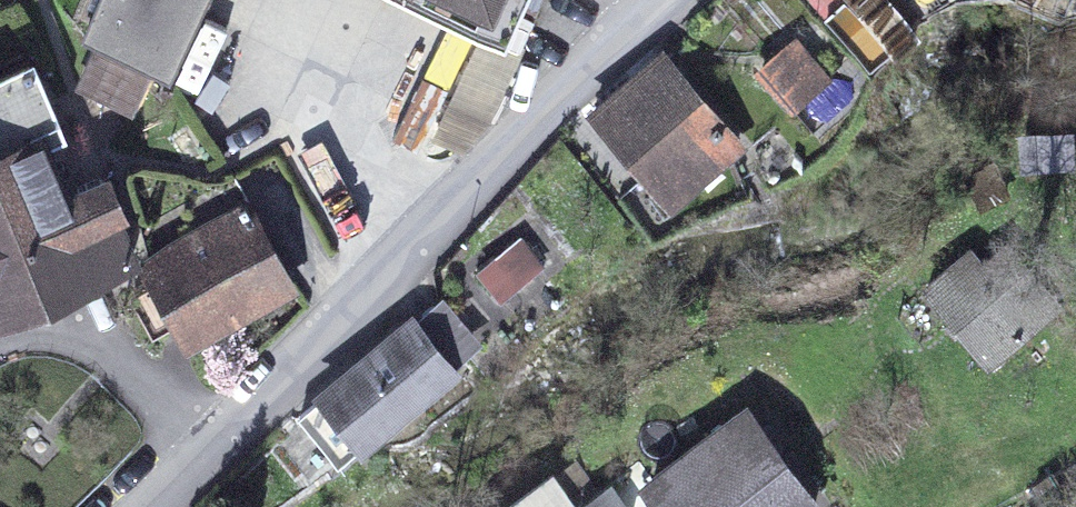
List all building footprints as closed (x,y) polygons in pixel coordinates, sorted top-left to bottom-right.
[(471,31),(486,0),(401,0),(471,31)] [(874,55),(921,12),(910,0),(822,0),(874,55)] [(794,97),(834,68),(801,22),(761,50),(794,97)] [(664,62),(579,130),(655,226),(741,158),(664,62)] [(0,77),(0,329),(133,278),(100,190),(43,211),(26,167),(63,154),(29,66),(0,77)] [(1008,195),(998,169),(972,179),(982,205),(1008,195)] [(530,224),(476,252),(497,290),(550,262),(530,224)] [(226,228),(127,296),(184,379),(284,310),(226,228)] [(1058,306),(1011,248),(987,267),(974,253),(928,290),(989,363),(1058,306)] [(415,322),(299,407),(338,460),(455,376),(415,322)] [(652,486),(667,506),(813,506),(747,417),(652,486)] [(508,506),(667,506),(652,486),(635,464),(578,506),(553,473),(508,506)]
